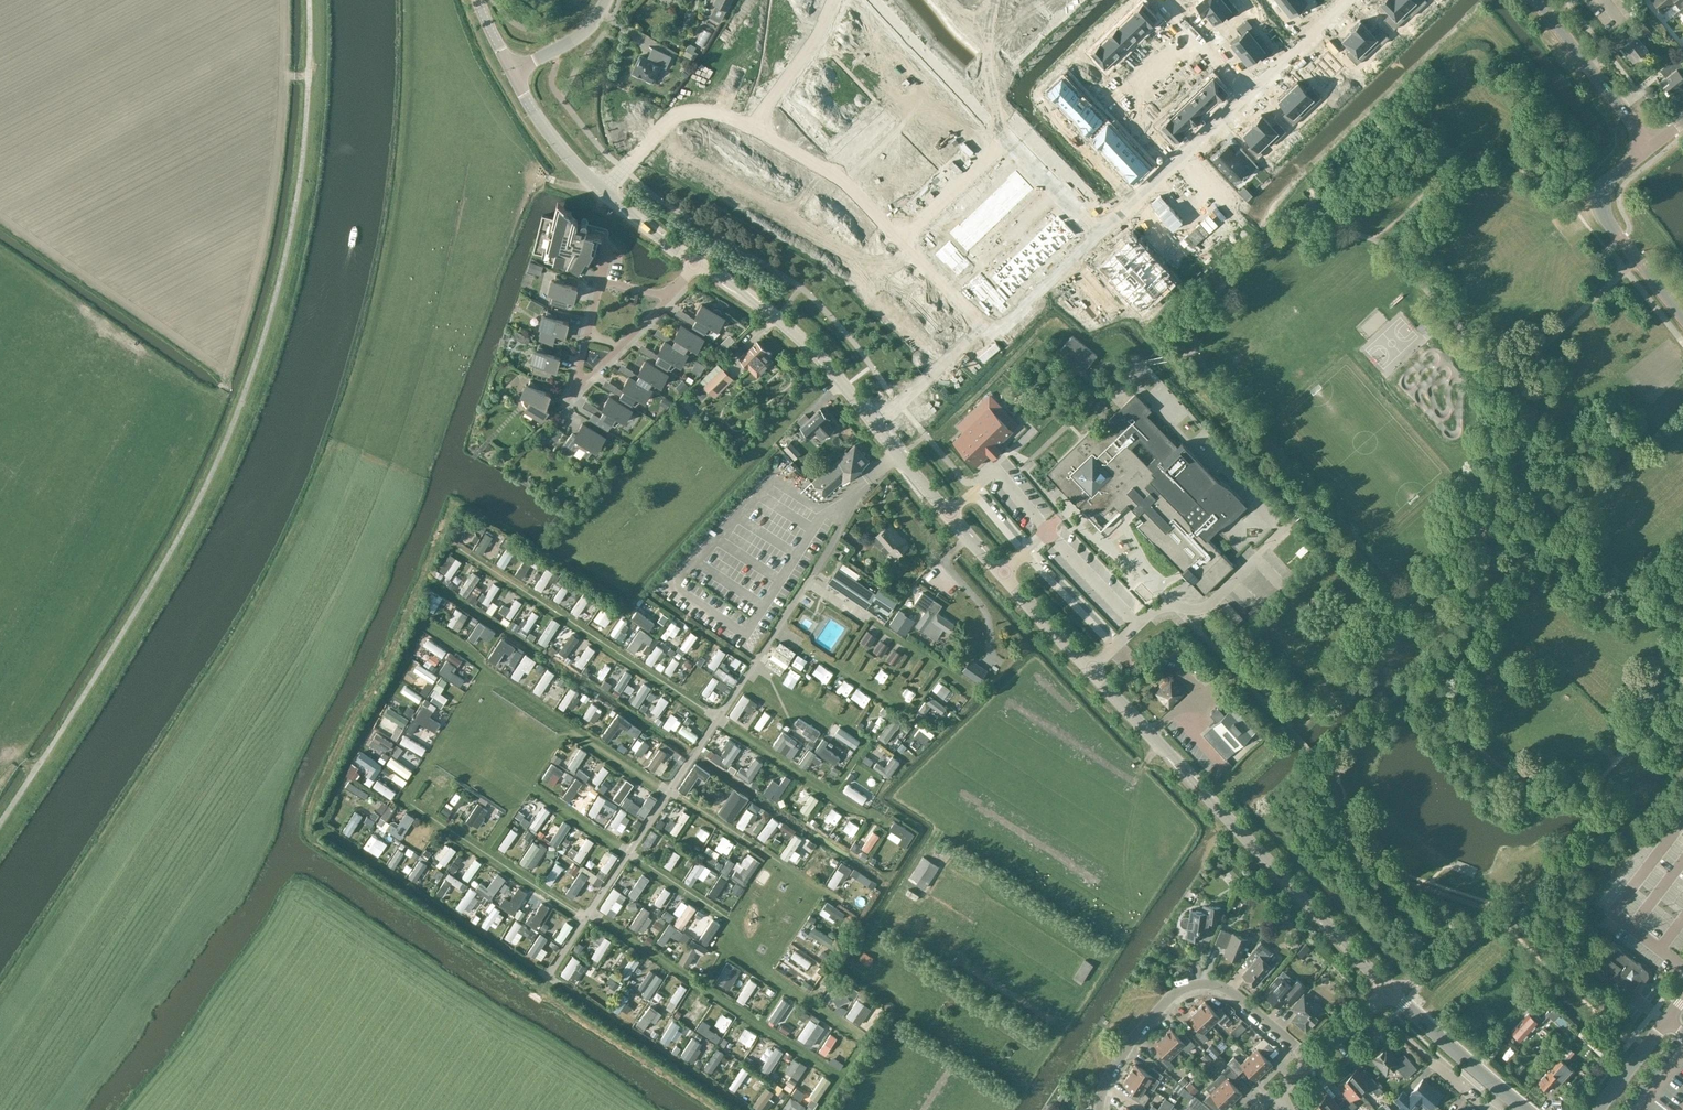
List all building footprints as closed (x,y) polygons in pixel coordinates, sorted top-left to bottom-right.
[(714,3),(716,4),(710,15),(720,21),(731,0),(715,0),(714,3)] [(812,11),(812,10),(811,9),(817,0),(794,0),(812,11)] [(974,10),(982,20),(997,6),(992,0),(985,0),(974,10)] [(1037,3),(1051,18),(1060,9),(1052,0),(1041,0),(1037,3)] [(1060,9),(1069,1),(1068,0),(1052,0),(1060,9)] [(1195,4),(1204,13),(1220,0),(1199,0),(1195,4)] [(1204,13),(1212,24),(1223,15),(1227,20),(1238,11),(1233,5),(1229,9),(1222,0),(1220,0),(1204,13)] [(1305,3),(1302,0),(1280,0),(1292,15),(1305,3)] [(1379,2),(1389,14),(1385,17),(1395,27),(1400,22),(1396,19),(1405,10),(1396,0),(1381,0),(1379,2)] [(1405,10),(1414,1),(1418,5),(1423,0),(1396,0),(1405,10)] [(1682,5),(1682,0),(1653,0),(1658,5),(1657,6),(1659,8),(1660,8),(1663,12),(1676,1),(1681,7),(1682,5)] [(1142,2),(1132,11),(1133,11),(1148,27),(1158,18),(1142,2)] [(997,6),(982,20),(991,28),(1005,14),(997,6)] [(1133,11),(1125,19),(1140,35),(1148,27),(1133,11)] [(1005,14),(991,28),(999,37),(1013,23),(1005,14)] [(1125,19),(1117,27),(1132,43),(1140,35),(1125,19)] [(1651,30),(1644,22),(1641,19),(1630,28),(1632,31),(1632,32),(1636,36),(1621,48),(1627,55),(1629,53),(1636,61),(1649,51),(1640,39),(1651,30)] [(1360,20),(1350,29),(1367,46),(1376,37),(1381,40),(1385,36),(1375,26),(1370,31),(1360,20)] [(1239,34),(1229,44),(1238,54),(1255,40),(1247,30),(1251,27),(1246,21),(1236,30),(1239,34)] [(1013,23),(999,37),(1007,45),(1022,32),(1013,23)] [(1116,26),(1106,35),(1107,36),(1122,52),(1132,43),(1117,27),(1116,26)] [(1351,30),(1342,39),(1350,50),(1346,53),(1356,64),(1361,59),(1358,55),(1367,46),(1351,30)] [(866,36),(856,46),(861,51),(864,48),(873,57),(890,41),(881,31),(870,41),(866,36)] [(1022,32),(1007,45),(1016,55),(1030,41),(1022,32)] [(1107,36),(1099,43),(1114,59),(1122,52),(1107,36)] [(640,41),(650,48),(653,43),(642,37),(640,41)] [(1255,40),(1238,54),(1246,64),(1258,57),(1261,61),(1272,52),(1267,46),(1263,49),(1255,40)] [(890,41),(873,57),(882,66),(878,70),(883,75),(893,65),(888,61),(898,51),(890,42),(891,41),(890,41)] [(755,52),(748,62),(766,76),(774,65),(763,57),(767,52),(755,43),(751,49),(755,52)] [(1099,43),(1089,52),(1105,68),(1114,59),(1099,43)] [(666,68),(671,56),(653,48),(648,59),(640,56),(632,73),(653,82),(660,65),(666,68)] [(684,54),(694,60),(697,56),(686,50),(684,54)] [(1317,68),(1312,74),(1319,82),(1326,76),(1329,79),(1340,69),(1326,54),(1317,61),(1319,62),(1314,67),(1317,68)] [(1682,58),(1679,61),(1677,59),(1664,69),(1669,75),(1660,82),(1671,96),(1675,93),(1678,98),(1682,94),(1682,88),(1682,87),(1682,86),(1682,75),(1680,72),(1682,70),(1682,58)] [(1087,59),(1084,62),(1089,67),(1092,64),(1087,59)] [(835,61),(830,66),(834,71),(839,66),(835,61)] [(736,69),(732,75),(743,84),(747,78),(758,86),(766,76),(748,62),(741,73),(736,69)] [(694,68),(689,64),(682,72),(687,76),(694,68)] [(899,72),(889,81),(894,87),(898,83),(906,92),(924,76),(923,75),(922,76),(913,67),(903,76),(899,72)] [(843,70),(838,75),(842,79),(847,75),(843,70)] [(847,75),(842,79),(847,84),(851,79),(847,75)] [(1211,75),(1202,84),(1217,100),(1218,101),(1227,92),(1211,75)] [(924,76),(906,92),(915,101),(911,105),(916,110),(926,100),(922,96),(933,85),(924,76)] [(1062,76),(1044,93),(1053,102),(1071,85),(1062,76)] [(805,81),(791,95),(799,104),(814,90),(805,81)] [(1297,81),(1287,90),(1303,107),(1312,98),(1317,101),(1321,97),(1311,87),(1307,90),(1297,81)] [(1202,84),(1194,92),(1209,108),(1217,100),(1202,84)] [(1071,85),(1053,102),(1061,111),(1079,94),(1071,85)] [(859,87),(855,92),(859,96),(864,92),(859,87)] [(814,90),(799,104),(800,104),(800,103),(808,112),(822,98),(814,90)] [(1287,90),(1278,100),(1286,110),(1282,114),(1292,124),(1297,119),(1294,115),(1303,107),(1287,90)] [(864,92),(859,96),(863,101),(868,96),(864,92)] [(1194,92),(1185,100),(1201,116),(1209,108),(1194,92)] [(1079,94),(1061,111),(1068,118),(1086,101),(1079,94)] [(822,98),(808,112),(816,120),(830,107),(822,98)] [(1185,100),(1176,109),(1191,125),(1192,125),(1201,116),(1185,100)] [(1086,101),(1068,118),(1077,127),(1095,110),(1086,101)] [(935,110),(925,120),(930,125),(934,121),(943,130),(959,115),(950,105),(940,115),(935,110)] [(830,107),(816,120),(824,129),(823,129),(824,130),(838,116),(830,107)] [(1176,109),(1168,116),(1183,132),(1191,125),(1176,109)] [(1095,110),(1077,127),(1086,137),(1104,120),(1095,110)] [(1261,114),(1251,123),(1267,140),(1277,131),(1280,135),(1286,130),(1276,120),(1272,124),(1261,114)] [(959,115),(943,130),(951,140),(947,143),(953,148),(963,139),(958,134),(968,125),(959,115)] [(838,116),(824,130),(832,139),(847,125),(838,116)] [(1168,116),(1159,125),(1174,142),(1184,133),(1183,132),(1168,116)] [(1107,123),(1089,140),(1098,149),(1116,132),(1107,123)] [(1251,123),(1242,133),(1252,143),(1247,147),(1257,158),(1262,153),(1258,149),(1267,140),(1251,123)] [(1116,132),(1098,149),(1106,158),(1124,141),(1116,132)] [(896,139),(891,143),(896,148),(901,143),(896,139)] [(1124,141),(1106,158),(1115,167),(1132,150),(1124,141)] [(891,143),(887,147),(892,152),(896,148),(891,143)] [(1218,155),(1214,159),(1233,179),(1241,171),(1246,176),(1258,166),(1242,149),(1237,154),(1236,152),(1235,153),(1234,153),(1228,146),(1224,150),(1223,150),(1218,155)] [(1133,150),(1115,167),(1122,175),(1141,158),(1133,150)] [(883,151),(878,155),(883,160),(887,156),(883,151)] [(917,152),(908,161),(922,176),(931,167),(917,152)] [(1141,158),(1122,175),(1130,184),(1149,167),(1141,158)] [(908,161),(900,169),(913,183),(921,175),(922,176),(908,161)] [(870,163),(866,167),(870,172),(874,168),(870,163)] [(773,166),(761,186),(772,193),(769,197),(776,201),(783,189),(777,186),(785,173),(773,166)] [(866,167),(861,172),(866,176),(870,172),(866,167)] [(1015,167),(950,229),(973,253),(1038,191),(1015,167)] [(900,169),(891,177),(904,191),(913,183),(900,169)] [(891,177),(882,185),(896,200),(897,200),(896,199),(904,191),(891,177)] [(882,185),(873,194),(887,209),(896,200),(882,185)] [(1244,187),(1239,191),(1245,197),(1248,200),(1252,195),(1249,192),(1244,187)] [(818,194),(807,214),(817,220),(815,225),(821,228),(828,216),(822,213),(830,201),(818,194)] [(1059,211),(995,275),(1018,299),(1082,235),(1059,211)] [(580,225),(576,225),(553,219),(541,216),(532,253),(568,262),(583,270),(595,248),(598,235),(601,236),(601,235),(590,232),(589,228),(579,226),(580,225)] [(1119,220),(1090,251),(1132,294),(1163,264),(1119,220)] [(950,236),(937,249),(959,271),(972,259),(950,236)] [(972,259),(959,271),(992,304),(997,300),(1005,308),(1013,300),(972,259)] [(565,282),(566,282),(566,280),(556,275),(555,280),(551,279),(547,293),(552,295),(549,303),(568,308),(572,300),(571,300),(573,297),(575,297),(577,287),(565,284),(565,282)] [(687,321),(709,333),(716,327),(719,329),(725,317),(722,315),(723,313),(722,311),(718,308),(715,309),(714,311),(702,304),(697,313),(700,314),(697,319),(690,315),(687,321)] [(557,317),(558,315),(547,310),(546,314),(543,313),(539,328),(541,329),(539,338),(544,339),(543,341),(549,343),(549,341),(558,343),(559,344),(563,335),(564,332),(566,332),(569,322),(556,319),(557,317)] [(666,341),(688,354),(695,348),(698,350),(705,338),(682,325),(677,334),(679,335),(676,340),(669,336),(666,341),(666,340),(666,341)] [(1067,360),(1084,373),(1098,356),(1081,343),(1081,342),(1064,328),(1050,346),(1067,360)] [(726,337),(722,342),(726,347),(731,342),(726,337)] [(1373,361),(1381,353),(1367,338),(1359,345),(1373,361)] [(688,354),(666,341),(660,349),(663,350),(660,356),(653,352),(650,357),(672,370),(678,364),(682,366),(688,354)] [(767,350),(766,349),(757,341),(740,358),(757,376),(765,368),(773,360),(771,357),(772,356),(772,353),(770,350),(767,350)] [(549,352),(546,350),(547,349),(542,346),(539,346),(538,349),(534,348),(530,363),(535,364),(532,373),(551,377),(555,370),(554,369),(556,367),(558,367),(560,357),(548,354),(548,352),(549,352)] [(630,377),(652,390),(659,384),(662,386),(669,374),(646,361),(641,370),(643,371),(640,376),(633,372),(631,377),(630,376),(630,377)] [(698,378),(703,367),(694,363),(689,374),(698,378)] [(715,397),(734,379),(722,368),(718,364),(700,381),(704,385),(704,386),(715,397)] [(652,390),(630,377),(625,385),(627,387),(624,392),(617,388),(614,393),(636,406),(643,400),(646,402),(652,390)] [(684,390),(688,386),(683,380),(679,385),(684,390)] [(522,398),(525,399),(524,402),(525,404),(526,406),(528,408),(525,412),(543,423),(550,412),(543,408),(546,403),(548,404),(551,394),(539,390),(540,388),(531,381),(530,381),(529,386),(526,386),(522,398)] [(1058,463),(1048,473),(1058,484),(1068,495),(1067,495),(1069,497),(1075,491),(1078,494),(1077,494),(1083,500),(1081,502),(1092,512),(1098,506),(1104,512),(1113,503),(1120,510),(1127,503),(1143,519),(1137,525),(1186,575),(1187,577),(1204,594),(1233,565),(1207,538),(1219,525),(1243,510),(1248,505),(1229,486),(1217,479),(1182,442),(1177,447),(1148,416),(1147,414),(1151,410),(1146,404),(1146,405),(1135,394),(1120,409),(1106,423),(1112,430),(1099,442),(1090,432),(1058,463)] [(604,413),(597,409),(596,408),(593,413),(589,420),(607,430),(611,424),(616,427),(623,421),(626,422),(633,411),(610,397),(605,406),(607,407),(604,413)] [(697,411),(696,411),(698,409),(686,397),(679,404),(691,417),(697,411)] [(665,398),(662,405),(667,408),(671,401),(665,398)] [(963,431),(953,441),(977,465),(989,454),(992,457),(1001,448),(998,445),(1019,424),(1018,424),(1017,425),(1013,421),(1014,419),(1007,425),(989,406),(967,427),(961,421),(957,425),(963,431)] [(804,414),(797,421),(802,426),(799,428),(809,439),(819,429),(825,436),(834,428),(827,421),(830,418),(821,408),(809,419),(804,414)] [(572,436),(566,444),(578,451),(576,454),(582,458),(584,455),(589,458),(595,447),(600,449),(606,438),(583,424),(575,438),(572,436)] [(561,433),(553,428),(549,434),(557,440),(561,433)] [(791,441),(784,447),(794,459),(801,452),(791,441)] [(864,466),(869,462),(867,460),(868,460),(854,444),(811,482),(824,496),(841,482),(843,484),(857,471),(857,470),(863,464),(864,466)] [(475,528),(483,532),(486,527),(477,522),(475,528)] [(895,557),(908,546),(889,524),(876,535),(885,545),(881,548),(886,554),(890,551),(895,557)] [(732,528),(727,539),(732,542),(737,530),(732,528)] [(481,553),(489,539),(483,535),(475,549),(481,553)] [(499,546),(504,549),(509,541),(504,538),(499,546)] [(496,563),(505,568),(512,554),(503,549),(496,563)] [(714,550),(705,563),(710,566),(719,553),(714,550)] [(1274,557),(1268,561),(1274,569),(1280,564),(1274,557)] [(453,558),(443,576),(449,580),(459,561),(453,558)] [(526,573),(531,562),(522,558),(514,575),(531,583),(534,576),(526,573)] [(1061,558),(1055,565),(1081,589),(1087,582),(1061,558)] [(1045,563),(1040,568),(1056,584),(1061,579),(1045,563)] [(443,575),(432,569),(430,572),(441,579),(443,575)] [(693,581),(699,572),(693,569),(687,578),(693,581)] [(838,569),(828,583),(865,608),(875,594),(838,569)] [(657,585),(666,579),(663,574),(654,581),(657,585)] [(492,583),(479,602),(485,606),(498,587),(492,583)] [(508,589),(502,597),(507,601),(514,593),(508,589)] [(922,592),(915,604),(925,611),(916,624),(915,625),(937,640),(944,629),(949,632),(955,624),(938,613),(929,607),(934,600),(922,592)] [(473,603),(476,597),(471,593),(467,599),(473,603)] [(567,612),(576,618),(588,599),(580,593),(567,612)] [(429,617),(437,598),(428,594),(419,612),(429,617)] [(1232,595),(1226,602),(1238,612),(1244,606),(1232,595)] [(594,601),(600,606),(604,601),(598,596),(594,601)] [(1077,596),(1073,600),(1082,610),(1086,606),(1077,596)] [(504,614),(507,605),(499,603),(496,611),(504,614)] [(458,631),(461,621),(456,620),(459,611),(452,608),(446,627),(458,631)] [(914,620),(899,611),(890,625),(905,635),(914,620)] [(648,630),(652,624),(634,612),(630,618),(648,630)] [(663,614),(658,621),(664,625),(669,618),(663,614)] [(510,622),(504,617),(500,622),(507,626),(510,622)] [(617,619),(607,636),(614,640),(624,623),(617,619)] [(656,636),(662,644),(682,626),(675,619),(656,636)] [(472,644),(483,627),(477,623),(465,640),(472,644)] [(557,624),(557,633),(565,633),(566,624),(557,624)] [(464,637),(467,631),(460,628),(457,633),(464,637)] [(636,631),(626,651),(641,658),(651,638),(636,631)] [(563,656),(577,639),(571,634),(557,651),(563,656)] [(426,640),(421,646),(440,659),(444,653),(426,640)] [(781,642),(765,664),(780,675),(796,652),(781,642)] [(572,665),(580,670),(593,651),(585,646),(572,665)] [(654,646),(643,663),(650,668),(661,651),(654,646)] [(685,651),(679,646),(676,650),(683,654),(685,651)] [(547,651),(552,655),(556,651),(551,647),(547,651)] [(673,656),(676,651),(671,648),(668,652),(673,656)] [(505,653),(493,649),(490,662),(501,665),(505,653)] [(717,649),(706,669),(713,673),(724,653),(717,649)] [(517,658),(521,654),(515,650),(512,654),(517,658)] [(461,660),(450,652),(446,658),(457,665),(461,660)] [(701,656),(696,664),(701,667),(706,659),(701,656)] [(520,659),(509,677),(516,682),(528,664),(520,659)] [(668,676),(676,662),(670,659),(663,672),(668,676)] [(599,680),(611,664),(606,660),(594,676),(599,680)] [(896,673),(905,679),(913,666),(904,660),(896,673)] [(970,660),(961,672),(970,678),(978,665),(970,660)] [(691,670),(694,664),(688,661),(685,667),(691,670)] [(434,684),(438,677),(411,662),(407,669),(434,684)] [(591,670),(587,667),(583,673),(589,677),(591,673),(591,670)] [(701,679),(705,673),(698,668),(694,674),(701,679)] [(411,679),(414,673),(407,669),(404,675),(411,679)] [(539,697),(551,673),(544,669),(531,693),(539,697)] [(716,669),(712,675),(731,688),(735,682),(716,669)] [(820,686),(827,676),(818,669),(811,679),(820,686)] [(605,679),(611,683),(615,676),(609,673),(605,679)] [(1169,708),(1184,693),(1169,676),(1159,685),(1161,687),(1155,693),(1169,708)] [(441,678),(438,683),(444,686),(447,681),(441,678)] [(563,687),(567,682),(562,678),(558,683),(563,687)] [(700,696),(705,699),(717,682),(711,678),(700,696)] [(433,685),(427,681),(424,686),(430,689),(433,685)] [(641,682),(632,695),(633,695),(628,703),(636,708),(650,689),(641,682)] [(628,685),(624,691),(631,695),(634,689),(628,685)] [(562,711),(574,692),(568,688),(556,708),(562,711)] [(428,705),(427,705),(425,709),(436,714),(444,696),(434,691),(428,705)] [(656,696),(650,692),(647,698),(652,701),(656,696)] [(581,699),(586,702),(590,697),(584,693),(581,699)] [(738,696),(728,719),(736,722),(747,699),(738,696)] [(655,718),(668,703),(661,697),(648,713),(655,718)] [(915,711),(925,721),(932,714),(936,718),(943,711),(930,697),(915,711)] [(581,719),(587,722),(595,708),(589,704),(581,719)] [(648,707),(643,704),(639,709),(644,712),(648,707)] [(761,713),(764,708),(758,704),(755,709),(761,713)] [(1217,721),(1203,733),(1226,758),(1258,729),(1235,704),(1224,714),(1217,707),(1210,714),(1217,721)] [(883,707),(880,712),(888,717),(891,712),(883,707)] [(404,711),(412,716),(414,713),(406,708),(404,711)] [(388,709),(385,715),(393,720),(396,714),(388,709)] [(672,732),(682,715),(675,711),(665,728),(672,732)] [(751,727),(757,732),(768,718),(762,714),(751,727)] [(872,735),(876,728),(866,722),(862,729),(872,735)] [(912,726),(906,722),(903,728),(908,732),(912,726)] [(884,745),(897,728),(891,724),(878,740),(884,745)] [(403,728),(396,725),(393,730),(399,734),(403,728)] [(691,743),(696,737),(680,726),(676,733),(691,743)] [(636,737),(641,730),(637,728),(633,734),(636,737)] [(844,744),(848,739),(833,729),(829,734),(844,744)] [(782,739),(784,737),(780,733),(769,744),(780,754),(789,745),(782,739)] [(923,746),(929,737),(925,733),(918,742),(923,746)] [(401,737),(397,744),(420,756),(424,749),(401,737)] [(811,749),(815,743),(810,740),(807,746),(809,748),(811,749)] [(836,757),(823,750),(825,745),(818,741),(812,752),(832,764),(836,757)] [(666,750),(668,746),(663,742),(660,746),(666,750)] [(378,752),(373,749),(370,754),(375,758),(378,752)] [(573,770),(585,754),(577,749),(566,765),(573,770)] [(656,750),(646,768),(654,772),(664,754),(656,750)] [(712,760),(716,754),(711,751),(707,756),(712,760)] [(384,752),(378,760),(383,764),(388,755),(384,752)] [(798,766),(808,770),(813,757),(804,753),(798,766)] [(717,754),(716,754),(712,760),(719,764),(723,758),(717,754)] [(864,756),(862,760),(869,765),(871,762),(864,756)] [(752,760),(745,770),(740,767),(732,778),(746,787),(760,765),(752,760)] [(352,763),(347,775),(354,780),(359,773),(356,771),(358,767),(352,763)] [(677,791),(686,795),(695,780),(702,785),(708,775),(691,766),(677,791)] [(835,766),(831,772),(837,775),(840,769),(835,766)] [(391,771),(385,767),(382,771),(388,775),(391,771)] [(602,768),(590,782),(595,787),(607,772),(602,768)] [(573,777),(565,771),(562,775),(571,781),(573,777)] [(851,773),(846,780),(850,783),(854,776),(851,773)] [(545,784),(552,788),(557,778),(549,774),(545,784)] [(773,775),(769,781),(775,785),(779,779),(773,775)] [(407,781),(400,776),(397,781),(403,786),(407,781)] [(375,780),(370,787),(389,801),(393,794),(375,780)] [(566,802),(579,784),(573,780),(561,798),(566,802)] [(608,787),(603,784),(599,789),(603,793),(608,787)] [(845,788),(840,795),(860,809),(865,802),(845,788)] [(780,798),(772,792),(769,797),(777,802),(780,798)] [(670,822),(682,801),(670,794),(658,815),(670,822)] [(593,820),(604,801),(597,797),(586,815),(593,820)] [(621,805),(626,808),(631,800),(626,797),(621,805)] [(765,809),(753,802),(749,807),(758,812),(759,810),(762,814),(765,809)] [(445,806),(441,811),(447,815),(451,810),(445,806)] [(476,830),(485,810),(474,806),(466,826),(476,830)] [(771,813),(765,809),(762,814),(763,818),(766,820),(771,813)] [(515,816),(521,820),(524,814),(519,810),(515,816)] [(626,826),(620,821),(625,814),(620,810),(607,826),(619,835),(626,826)] [(743,810),(736,829),(743,832),(750,812),(743,810)] [(674,837),(687,816),(681,812),(668,834),(674,837)] [(347,824),(357,830),(363,819),(353,813),(347,824)] [(490,820),(496,824),(499,818),(493,815),(490,820)] [(381,818),(377,823),(382,826),(385,821),(381,818)] [(655,826),(660,829),(664,822),(660,819),(655,826)] [(763,845),(777,823),(769,819),(755,840),(763,845)] [(638,820),(634,826),(639,828),(642,823),(638,820)] [(558,844),(568,829),(562,825),(552,840),(558,844)] [(891,826),(887,834),(901,841),(899,846),(903,848),(910,836),(891,826)] [(786,833),(792,837),(795,831),(790,828),(786,833)] [(423,850),(433,834),(426,829),(416,846),(423,850)] [(534,834),(528,830),(523,838),(529,841),(534,834)] [(649,831),(639,847),(646,852),(656,836),(649,831)] [(566,838),(561,844),(566,846),(570,840),(566,838)] [(817,845),(810,840),(807,845),(814,850),(817,845)] [(532,873),(546,850),(531,841),(517,863),(532,873)] [(787,843),(783,852),(796,858),(800,849),(787,843)] [(557,850),(563,854),(566,848),(561,845),(558,849),(557,850)] [(577,852),(572,848),(568,853),(573,857),(577,852)] [(426,849),(422,854),(428,858),(431,853),(426,849)] [(709,854),(705,851),(701,857),(706,860),(709,854)] [(419,855),(414,852),(411,856),(416,860),(419,855)] [(745,852),(731,870),(739,876),(753,859),(745,852)] [(802,871),(809,876),(812,872),(816,875),(827,860),(816,852),(802,871)] [(863,852),(860,857),(865,860),(869,855),(863,852)] [(694,861),(689,858),(685,864),(689,867),(694,861)] [(923,891),(936,868),(920,858),(907,881),(923,891)] [(833,859),(830,864),(834,867),(838,862),(833,859)] [(734,864),(728,861),(721,872),(727,875),(734,864)] [(449,867),(455,872),(459,867),(452,862),(449,867)] [(1216,871),(1226,873),(1227,864),(1217,863),(1216,871)] [(570,870),(575,872),(578,867),(573,864),(570,870)] [(1228,871),(1236,875),(1240,868),(1231,864),(1228,871)] [(554,865),(541,882),(548,887),(561,870),(554,865)] [(563,897),(572,901),(588,871),(579,867),(563,897)] [(443,873),(437,869),(433,875),(439,879),(443,873)] [(718,873),(712,869),(709,873),(715,877),(718,873)] [(856,870),(851,877),(856,880),(860,873),(856,870)] [(836,872),(825,887),(832,892),(842,877),(836,872)] [(640,875),(625,895),(633,901),(648,881),(640,875)] [(445,876),(434,895),(441,900),(450,887),(457,891),(461,885),(445,876)] [(595,883),(600,886),(603,880),(598,877),(595,883)] [(468,886),(463,882),(460,887),(464,890),(468,886)] [(713,882),(710,891),(719,895),(722,885),(713,882)] [(737,883),(732,890),(740,895),(744,888),(737,883)] [(655,887),(647,903),(659,909),(667,893),(655,887)] [(599,908),(605,912),(618,892),(611,888),(599,908)] [(906,892),(903,897),(913,904),(917,898),(906,892)] [(490,900),(484,897),(480,902),(486,906),(490,900)] [(1180,921),(1180,922),(1180,923),(1180,924),(1181,924),(1181,925),(1182,926),(1182,927),(1188,927),(1186,937),(1202,939),(1203,932),(1207,933),(1208,920),(1218,921),(1220,907),(1210,906),(1209,912),(1190,910),(1189,917),(1184,916),(1183,916),(1183,917),(1182,917),(1182,918),(1181,918),(1181,919),(1180,920),(1180,921)] [(488,928),(496,911),(488,907),(480,924),(488,928)] [(532,907),(529,917),(542,921),(544,911),(532,907)] [(823,908),(820,913),(833,921),(836,917),(823,908)] [(675,916),(666,910),(662,916),(671,922),(675,916)] [(641,911),(628,926),(641,936),(653,921),(641,911)] [(691,929),(698,935),(707,923),(700,918),(691,929)] [(660,931),(664,925),(662,924),(659,922),(657,921),(654,927),(660,931)] [(559,946),(570,927),(563,923),(552,941),(559,946)] [(1239,960),(1247,939),(1233,933),(1233,934),(1221,929),(1215,943),(1227,948),(1224,954),(1239,960)] [(532,930),(528,937),(533,940),(537,933),(532,930)] [(689,935),(689,934),(684,931),(679,939),(684,942),(689,935)] [(539,936),(526,953),(533,959),(543,947),(544,948),(548,943),(539,936)] [(1265,961),(1273,952),(1260,941),(1246,958),(1252,963),(1243,975),(1249,980),(1248,982),(1252,985),(1254,984),(1255,985),(1256,984),(1258,984),(1261,981),(1261,979),(1272,966),(1265,961)] [(573,950),(579,954),(583,947),(578,943),(573,950)] [(1645,982),(1650,976),(1649,971),(1642,966),(1643,965),(1639,962),(1638,963),(1612,943),(1606,951),(1602,947),(1597,953),(1594,950),(1584,964),(1602,977),(1609,976),(1615,968),(1616,969),(1615,972),(1616,977),(1629,987),(1635,986),(1641,979),(1645,982)] [(1305,944),(1300,951),(1306,957),(1312,951),(1305,944)] [(823,950),(819,955),(824,960),(828,955),(823,950)] [(862,955),(857,961),(865,968),(870,961),(862,955)] [(566,982),(577,962),(570,958),(558,978),(566,982)] [(1079,978),(1088,962),(1082,958),(1073,974),(1079,978)] [(725,967),(714,982),(724,990),(735,976),(725,967)] [(614,980),(618,983),(621,979),(612,973),(609,978),(614,980)] [(1283,977),(1282,978),(1278,975),(1269,986),(1273,989),(1267,996),(1279,1006),(1290,994),(1296,999),(1306,987),(1297,979),(1292,985),(1283,977)] [(736,996),(744,1002),(756,984),(749,979),(736,996)] [(619,984),(618,983),(614,980),(609,987),(615,990),(619,984)] [(815,987),(805,981),(801,986),(810,993),(815,987)] [(860,992),(854,988),(850,994),(856,999),(860,992)] [(1544,994),(1535,1004),(1541,1009),(1549,999),(1544,994)] [(1316,1020),(1325,1011),(1316,1003),(1315,1004),(1304,995),(1293,1007),(1299,1012),(1293,1019),(1306,1030),(1315,1019),(1316,1020)] [(1229,1018),(1220,1008),(1216,1013),(1205,1001),(1196,1009),(1212,1025),(1216,1021),(1220,1025),(1222,1025),(1229,1018)] [(700,1003),(684,1024),(691,1029),(706,1008),(700,1003)] [(774,1024),(787,1008),(781,1003),(767,1019),(774,1024)] [(1530,1012),(1513,1031),(1522,1039),(1535,1025),(1537,1027),(1549,1014),(1554,1019),(1561,1012),(1555,1006),(1550,1010),(1549,1009),(1542,1017),(1537,1012),(1533,1009),(1530,1012)] [(838,1008),(835,1010),(844,1016),(848,1009),(846,1008),(843,1007),(841,1007),(838,1008)] [(1203,1033),(1212,1025),(1196,1009),(1188,1017),(1197,1027),(1193,1031),(1194,1033),(1203,1042),(1208,1038),(1203,1033)] [(810,1015),(803,1010),(799,1017),(805,1022),(810,1015)] [(867,1028),(870,1020),(862,1017),(859,1025),(867,1028)] [(667,1021),(659,1040),(669,1045),(677,1026),(667,1021)] [(1242,1032),(1246,1028),(1241,1023),(1237,1027),(1242,1032)] [(802,1044),(812,1029),(806,1025),(796,1040),(802,1044)] [(1585,1026),(1577,1034),(1588,1044),(1596,1036),(1585,1026)] [(1162,1036),(1177,1052),(1182,1048),(1188,1052),(1195,1045),(1186,1035),(1181,1039),(1170,1028),(1162,1036)] [(736,1041),(747,1048),(753,1039),(741,1031),(736,1041)] [(1169,1060),(1177,1052),(1162,1036),(1153,1044),(1164,1055),(1160,1060),(1169,1069),(1174,1065),(1169,1060)] [(723,1048),(728,1041),(724,1038),(719,1045),(723,1048)] [(688,1040),(680,1057),(687,1061),(695,1043),(688,1040)] [(831,1057),(837,1045),(833,1043),(827,1054),(831,1057)] [(1257,1048),(1249,1056),(1264,1072),(1272,1064),(1264,1055),(1267,1052),(1269,1054),(1274,1049),(1268,1043),(1260,1051),(1257,1048)] [(1212,1045),(1207,1050),(1215,1058),(1220,1053),(1212,1045)] [(1416,1068),(1405,1055),(1398,1060),(1386,1046),(1372,1058),(1386,1074),(1396,1066),(1405,1077),(1416,1068)] [(1563,1060),(1571,1052),(1565,1047),(1558,1055),(1563,1060)] [(721,1055),(714,1049),(701,1067),(709,1072),(721,1055)] [(787,1052),(784,1057),(789,1060),(792,1055),(787,1052)] [(765,1065),(771,1069),(779,1057),(773,1053),(765,1065)] [(1207,1054),(1202,1058),(1208,1064),(1212,1059),(1207,1054)] [(745,1061),(750,1064),(753,1059),(748,1056),(745,1061)] [(1256,1080),(1264,1072),(1249,1056),(1241,1064),(1234,1056),(1227,1063),(1238,1074),(1244,1068),(1256,1080)] [(1569,1065),(1562,1060),(1560,1058),(1539,1081),(1549,1089),(1559,1077),(1565,1081),(1575,1070),(1569,1065)] [(841,1070),(844,1064),(839,1061),(835,1067),(841,1070)] [(1148,1073),(1134,1064),(1129,1074),(1147,1086),(1153,1090),(1162,1074),(1151,1067),(1148,1073)] [(1230,1081),(1237,1075),(1228,1065),(1221,1072),(1222,1072),(1214,1080),(1218,1085),(1233,1101),(1242,1093),(1230,1081)] [(727,1085),(734,1090),(741,1080),(751,1087),(757,1079),(740,1066),(727,1085)] [(1370,1076),(1365,1080),(1356,1069),(1347,1077),(1359,1091),(1364,1087),(1371,1093),(1374,1091),(1377,1095),(1383,1090),(1370,1076)] [(1314,1086),(1321,1081),(1314,1072),(1308,1076),(1314,1086)] [(1144,1091),(1147,1086),(1129,1074),(1123,1084),(1136,1092),(1132,1097),(1144,1105),(1147,1099),(1149,1096),(1144,1091)] [(1359,1091),(1347,1077),(1338,1084),(1347,1095),(1342,1100),(1351,1109),(1357,1106),(1351,1099),(1359,1091)] [(1183,1086),(1187,1083),(1183,1078),(1179,1082),(1183,1086)] [(1423,1102),(1430,1108),(1442,1094),(1423,1078),(1412,1091),(1410,1094),(1404,1089),(1395,1100),(1400,1105),(1399,1106),(1404,1109),(1415,1109),(1423,1102)] [(767,1087),(772,1091),(776,1085),(772,1081),(767,1087)] [(788,1081),(784,1088),(789,1092),(794,1085),(788,1081)] [(1186,1087),(1193,1094),(1197,1089),(1191,1083),(1186,1087)] [(1225,1109),(1233,1101),(1218,1085),(1210,1093),(1225,1109)] [(1063,1087),(1060,1094),(1066,1098),(1070,1091),(1063,1087)] [(1181,1093),(1180,1094),(1189,1100),(1193,1094),(1189,1092),(1184,1087),(1181,1093)] [(775,1098),(763,1089),(751,1105),(757,1109),(767,1109),(775,1098)] [(1342,1100),(1337,1104),(1328,1093),(1319,1101),(1327,1109),(1351,1109),(1342,1100)] [(1170,1095),(1168,1099),(1174,1103),(1176,1099),(1170,1095)] [(1211,1108),(1194,1095),(1189,1104),(1192,1109),(1210,1109),(1211,1108)] [(1387,1109),(1400,1109),(1390,1098),(1383,1104),(1387,1109)] [(780,1109),(804,1109),(785,1099),(780,1109)] [(819,1103),(813,1099),(809,1105),(815,1109),(819,1103)] [(1319,1101),(1310,1108),(1311,1109),(1327,1109),(1319,1101)]
